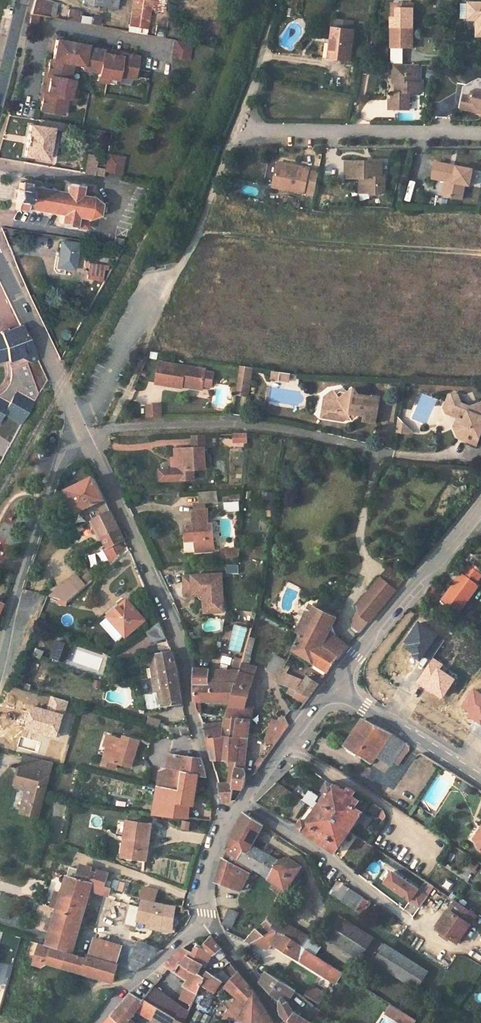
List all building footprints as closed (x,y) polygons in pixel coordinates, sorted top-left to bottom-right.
[(30,14),(33,15),(40,16),(54,18),(57,3),(44,0),(34,0),(30,14)] [(101,6),(115,9),(116,0),(101,0),(101,6)] [(130,16),(148,19),(149,10),(164,12),(166,0),(132,0),(130,16)] [(469,19),(478,19),(477,35),(480,35),(480,3),(470,3),(469,19)] [(413,4),(397,4),(396,18),(392,18),(391,48),(412,48),(413,27),(410,27),(410,20),(413,20),(413,4)] [(67,21),(78,22),(79,14),(68,13),(67,21)] [(33,15),(31,26),(38,27),(40,16),(33,15)] [(91,16),(89,24),(98,26),(99,17),(91,16)] [(130,16),(128,25),(146,29),(148,19),(130,16)] [(334,19),(330,59),(351,61),(355,31),(352,30),(353,21),(334,19)] [(128,25),(127,31),(145,34),(146,29),(128,25)] [(169,54),(186,57),(189,42),(172,39),(169,54)] [(81,70),(98,73),(98,76),(116,79),(116,75),(132,78),(136,55),(85,47),(85,45),(74,43),(73,48),(64,47),(65,42),(55,41),(51,60),(48,59),(40,111),(63,115),(65,99),(69,99),(73,81),(69,80),(71,65),(81,67),(81,70)] [(399,84),(399,92),(392,93),(392,101),(388,101),(388,110),(409,111),(409,95),(420,95),(420,84),(417,83),(418,65),(395,65),(395,84),(399,84)] [(97,81),(115,84),(116,79),(98,76),(97,81)] [(74,100),(78,81),(73,81),(69,99),(74,100)] [(470,95),(472,87),(465,86),(463,93),(470,95)] [(480,107),(480,90),(472,87),(470,95),(463,93),(459,107),(472,110),(478,107),(480,107)] [(30,119),(24,155),(46,160),(52,122),(30,119)] [(88,154),(84,174),(103,178),(104,171),(104,170),(96,168),(98,157),(88,154)] [(104,170),(104,171),(120,174),(123,159),(107,156),(104,170)] [(443,179),(447,180),(443,195),(458,198),(462,184),(467,185),(471,169),(434,160),(430,176),(443,179)] [(358,188),(367,188),(367,191),(371,194),(379,195),(382,190),(382,175),(380,174),(380,162),(344,161),(344,179),(358,179),(358,188)] [(269,185),(301,192),(301,191),(310,194),(315,172),(306,170),(307,168),(298,166),(297,167),(275,162),(269,185)] [(413,201),(416,182),(410,181),(406,200),(413,201)] [(16,202),(15,209),(24,211),(25,208),(60,215),(58,224),(85,229),(87,219),(98,216),(100,204),(91,197),(93,188),(65,183),(64,192),(29,186),(29,184),(19,182),(18,189),(16,189),(14,202),(16,202)] [(244,183),(241,193),(258,198),(260,188),(244,183)] [(61,242),(57,267),(74,270),(78,245),(61,242)] [(90,264),(87,278),(91,279),(102,280),(105,266),(90,264)] [(7,359),(11,371),(11,373),(11,379),(9,385),(6,389),(5,390),(1,393),(0,394),(0,421),(4,413),(23,423),(46,380),(20,326),(0,334),(1,335),(0,335),(0,361),(7,359)] [(159,362),(155,383),(182,388),(182,384),(203,387),(204,385),(206,371),(206,370),(159,362)] [(239,366),(236,396),(250,397),(253,367),(239,366)] [(213,372),(206,371),(204,385),(211,386),(213,372)] [(273,379),(281,380),(282,373),(274,371),(273,379)] [(282,373),(281,380),(289,382),(291,374),(290,374),(282,373)] [(324,395),(322,409),(329,410),(328,418),(342,421),(346,419),(348,418),(348,414),(358,416),(361,417),(361,421),(374,423),(378,398),(358,395),(354,388),(339,397),(333,390),(324,395)] [(469,438),(467,441),(478,445),(480,438),(480,403),(472,407),(462,403),(458,395),(450,392),(447,398),(451,400),(448,408),(457,411),(455,416),(458,417),(454,425),(460,434),(469,438)] [(443,408),(445,412),(455,416),(457,411),(448,408),(451,400),(447,398),(443,408)] [(154,407),(142,407),(142,417),(154,417),(154,407)] [(322,409),(320,417),(328,418),(329,410),(322,409)] [(406,435),(412,436),(402,424),(401,429),(400,434),(406,435)] [(235,435),(235,443),(248,443),(248,434),(235,435)] [(176,458),(177,481),(195,480),(194,470),(206,470),(205,448),(175,449),(176,458)] [(67,491),(77,512),(86,508),(92,520),(110,511),(104,499),(94,478),(67,491)] [(219,493),(211,494),(211,504),(219,503),(219,493)] [(207,500),(193,501),(193,510),(208,510),(207,500)] [(224,502),(224,512),(239,511),(239,501),(224,502)] [(208,510),(193,510),(194,525),(186,526),(187,542),(196,542),(196,553),(215,551),(214,524),(209,524),(208,510)] [(92,520),(102,539),(120,531),(110,511),(92,520)] [(102,539),(92,520),(86,523),(97,544),(103,541),(102,539)] [(103,541),(114,563),(129,550),(123,545),(121,541),(124,540),(120,531),(102,539),(103,541)] [(219,548),(219,558),(239,557),(238,547),(219,548)] [(227,574),(239,573),(238,564),(226,565),(227,574)] [(442,600),(459,612),(479,584),(477,583),(480,577),(480,573),(468,564),(462,572),(465,574),(459,583),(456,581),(442,600)] [(390,566),(382,576),(387,580),(398,589),(406,580),(390,566)] [(81,573),(86,583),(93,578),(88,569),(81,573)] [(10,583),(14,574),(13,574),(6,571),(3,580),(10,583)] [(462,572),(456,581),(459,583),(465,574),(462,572)] [(216,575),(189,576),(190,596),(204,595),(210,595),(211,609),(225,609),(223,578),(216,579),(216,575)] [(382,576),(357,606),(360,613),(387,580),(382,576)] [(387,580),(360,613),(370,622),(398,589),(387,580)] [(53,591),(51,598),(68,602),(68,596),(53,591)] [(210,595),(204,595),(205,614),(225,612),(225,609),(211,609),(210,595)] [(101,623),(120,643),(145,620),(128,600),(101,623)] [(312,613),(300,635),(322,649),(331,631),(338,618),(315,607),(312,613)] [(307,610),(295,632),(300,635),(312,613),(307,610)] [(347,623),(360,633),(369,623),(355,612),(347,623)] [(147,630),(152,643),(167,639),(159,621),(147,630)] [(237,658),(247,628),(236,624),(225,654),(237,658)] [(331,631),(322,649),(328,653),(340,638),(331,631)] [(300,635),(293,650),(315,664),(316,662),(330,670),(338,659),(328,653),(322,649),(300,635)] [(250,637),(244,656),(251,657),(255,639),(250,637)] [(340,638),(328,653),(338,659),(339,660),(350,647),(340,638)] [(56,641),(51,656),(60,660),(65,644),(56,641)] [(65,644),(60,660),(65,661),(70,646),(65,644)] [(35,649),(33,656),(42,659),(44,653),(35,649)] [(149,657),(153,679),(162,678),(162,676),(178,674),(177,664),(172,651),(158,653),(159,656),(149,657)] [(244,656),(242,663),(249,665),(251,657),(244,656)] [(275,656),(267,670),(280,676),(282,671),(287,662),(275,656)] [(455,679),(440,669),(443,664),(433,657),(416,682),(441,699),(455,679)] [(231,703),(230,707),(245,708),(257,667),(249,665),(242,663),(240,671),(231,703)] [(195,668),(195,701),(201,702),(231,703),(240,671),(222,670),(221,683),(209,683),(210,670),(195,668)] [(210,670),(209,683),(221,683),(222,670),(210,670)] [(278,679),(277,681),(311,696),(319,684),(302,673),(299,678),(282,671),(280,676),(278,679)] [(162,678),(167,706),(183,703),(178,674),(162,676),(162,678)] [(473,688),(460,707),(468,712),(466,716),(480,726),(480,725),(480,693),(473,688)] [(297,692),(294,697),(305,704),(309,698),(297,692)] [(245,708),(230,707),(227,717),(238,719),(238,718),(243,718),(245,708)] [(234,783),(233,789),(234,789),(243,790),(247,777),(245,768),(251,720),(254,708),(245,708),(243,718),(238,718),(238,719),(234,736),(241,737),(238,762),(234,783)] [(159,728),(161,719),(149,716),(146,724),(159,728)] [(234,736),(238,719),(227,717),(226,723),(226,736),(234,736)] [(363,718),(346,744),(374,762),(378,756),(391,765),(394,761),(399,765),(411,746),(398,737),(393,734),(363,718)] [(274,719),(267,739),(277,743),(290,726),(274,719)] [(226,723),(215,724),(218,737),(226,737),(226,736),(226,723)] [(215,724),(203,725),(207,739),(218,737),(215,724)] [(181,737),(184,736),(191,736),(188,726),(165,726),(164,730),(163,732),(181,737)] [(108,747),(103,765),(116,769),(117,762),(131,767),(139,741),(123,736),(123,740),(111,737),(108,747)] [(207,739),(212,760),(238,762),(241,737),(234,736),(226,736),(226,737),(218,737),(207,739)] [(267,748),(255,767),(258,769),(271,751),(267,748)] [(167,770),(161,769),(158,786),(180,792),(183,773),(199,776),(202,777),(207,777),(206,774),(201,759),(169,755),(167,770)] [(23,759),(20,769),(31,773),(35,763),(23,759)] [(31,773),(20,769),(12,790),(22,794),(14,816),(31,821),(50,768),(35,763),(31,773)] [(199,776),(183,773),(180,792),(158,786),(158,788),(156,799),(191,806),(194,806),(199,776)] [(470,783),(461,777),(458,783),(466,788),(470,783)] [(297,827),(336,853),(351,832),(369,805),(353,796),(356,791),(350,787),(348,790),(335,783),(334,784),(329,781),(324,789),(328,792),(316,809),(314,812),(308,821),(303,818),(297,827)] [(219,783),(223,802),(232,802),(234,789),(233,789),(234,783),(219,783)] [(156,799),(154,814),(189,819),(191,806),(156,799)] [(384,810),(376,805),(372,811),(380,817),(384,810)] [(231,837),(226,849),(229,851),(239,859),(253,868),(260,872),(271,855),(252,845),(264,825),(244,812),(231,837)] [(127,821),(125,838),(131,839),(127,857),(146,861),(152,824),(127,821)] [(480,829),(480,828),(479,827),(471,840),(473,842),(480,829)] [(473,842),(479,848),(480,849),(480,829),(473,842)] [(229,851),(224,857),(251,872),(253,868),(239,859),(229,851)] [(279,859),(271,855),(260,872),(269,878),(273,881),(282,887),(287,890),(303,866),(289,857),(287,860),(286,862),(279,859)] [(217,877),(216,881),(241,891),(251,872),(224,857),(223,856),(217,877)] [(79,870),(76,879),(92,884),(110,889),(115,875),(101,871),(100,874),(92,871),(92,868),(86,866),(79,870)] [(420,887),(391,871),(381,887),(410,904),(420,887)] [(51,931),(47,944),(73,951),(90,890),(92,884),(76,879),(68,876),(55,919),(51,931)] [(282,887),(273,881),(269,887),(279,894),(282,887)] [(343,901),(357,910),(365,898),(338,881),(330,893),(343,901)] [(92,884),(90,890),(108,895),(110,889),(92,884)] [(279,894),(271,910),(279,914),(289,891),(287,890),(282,887),(279,894)] [(455,902),(438,928),(457,941),(475,915),(455,902)] [(129,905),(124,925),(136,928),(140,907),(129,905)] [(230,908),(227,913),(236,917),(238,912),(230,908)] [(271,912),(267,919),(273,926),(278,917),(271,912)] [(227,913),(222,924),(231,928),(236,917),(227,913)] [(340,915),(325,938),(344,950),(359,927),(340,915)] [(49,917),(45,929),(51,931),(55,919),(49,917)] [(278,931),(316,955),(322,946),(278,917),(273,926),(276,930),(278,931)] [(267,919),(261,925),(263,928),(268,934),(276,930),(273,926),(267,919)] [(359,927),(344,950),(360,960),(375,937),(359,927)] [(276,930),(268,934),(263,928),(259,932),(264,936),(250,943),(269,951),(273,944),(272,943),(278,931),(276,930)] [(255,929),(245,941),(250,943),(264,936),(259,932),(255,929)] [(278,931),(272,943),(273,944),(327,978),(333,967),(334,966),(316,955),(278,931)] [(16,953),(20,937),(3,932),(0,942),(9,945),(8,951),(16,953)] [(168,966),(188,980),(185,984),(199,992),(199,990),(203,983),(206,985),(216,991),(223,990),(228,985),(202,967),(204,963),(209,952),(214,954),(218,957),(224,952),(212,937),(203,947),(197,944),(194,953),(184,947),(170,959),(166,965),(168,966)] [(95,938),(90,956),(117,964),(122,946),(95,938)] [(140,941),(129,968),(139,971),(162,952),(140,941)] [(385,943),(373,961),(389,972),(400,952),(385,943)] [(41,944),(36,964),(44,967),(51,963),(114,983),(116,972),(118,965),(117,964),(90,956),(90,959),(41,944)] [(209,952),(204,963),(208,966),(214,954),(209,952)] [(400,952),(389,972),(417,990),(430,971),(400,952)] [(231,960),(226,965),(235,976),(239,971),(231,960)] [(226,987),(238,997),(247,1005),(238,1020),(260,1022),(274,1022),(255,991),(239,971),(235,976),(226,987)] [(261,981),(272,994),(281,1000),(280,1008),(281,1015),(287,1018),(295,1022),(312,1022),(294,1012),(288,1002),(296,991),(281,982),(266,972),(262,978),(261,981)] [(311,983),(304,995),(319,1004),(327,992),(311,983)] [(153,985),(144,997),(146,998),(159,1006),(176,1017),(182,1006),(153,985)] [(113,1015),(121,1022),(135,1022),(131,1018),(137,1010),(146,998),(144,997),(143,999),(132,992),(113,1015)] [(87,1010),(96,1001),(91,997),(82,1006),(87,1010)] [(238,997),(223,1017),(238,1020),(247,1005),(238,997)] [(146,998),(137,1010),(152,1019),(159,1006),(146,998)] [(402,1011),(391,1004),(386,1013),(397,1019),(402,1011)] [(151,1021),(155,1022),(188,1022),(185,1021),(176,1017),(159,1006),(152,1019),(151,1021)] [(182,1006),(176,1017),(185,1021),(190,1009),(182,1006)] [(397,1019),(402,1022),(415,1022),(417,1020),(402,1011),(397,1019)] [(105,1022),(121,1022),(113,1015),(105,1022)]
